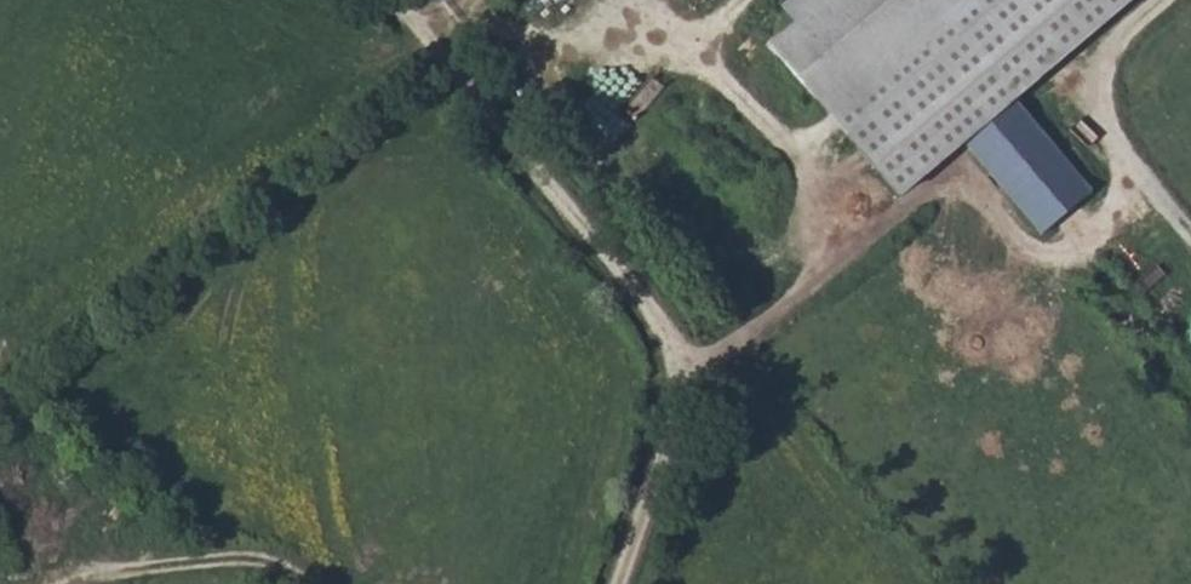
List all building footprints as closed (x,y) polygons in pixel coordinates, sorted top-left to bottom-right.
[(762,15),(824,94),(888,172),(1097,0),(780,0),(762,15)]
